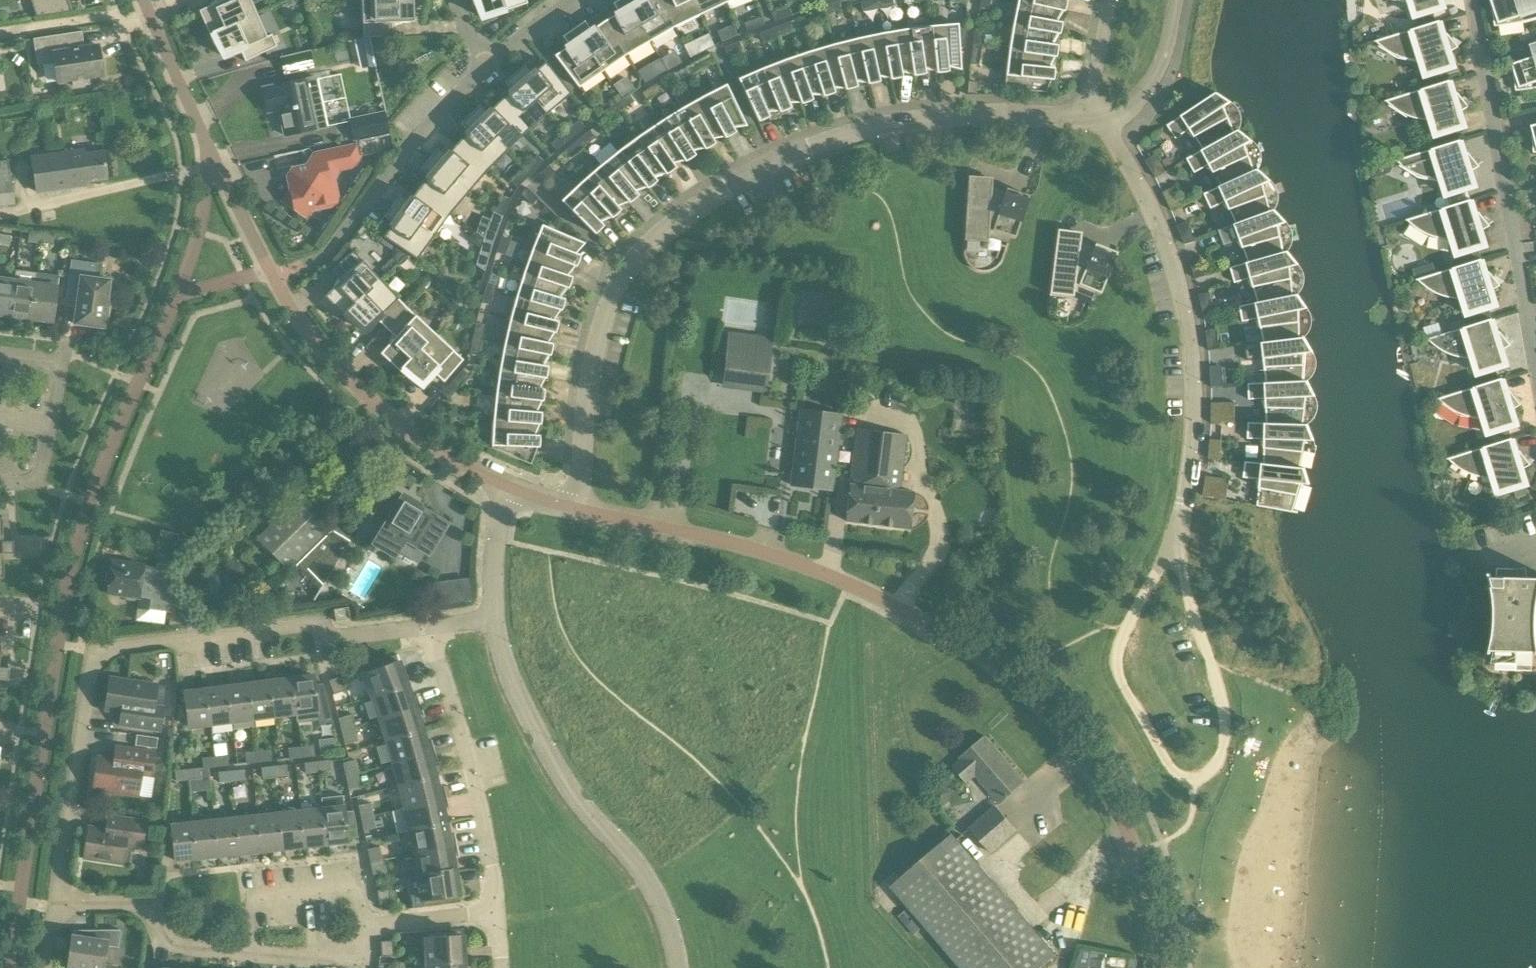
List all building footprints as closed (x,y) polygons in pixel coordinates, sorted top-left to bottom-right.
[(36,16),(34,16),(34,18),(72,12),(72,11),(71,11),(67,0),(30,0),(36,16)] [(203,9),(199,11),(209,35),(256,14),(250,0),(218,0),(219,2),(203,9)] [(363,38),(393,38),(392,24),(414,23),(413,0),(362,0),(363,38)] [(473,6),(476,5),(479,12),(482,18),(527,4),(526,0),(471,0),(473,6)] [(627,0),(619,0),(613,3),(619,13),(606,20),(607,20),(605,21),(627,55),(651,41),(627,0)] [(661,0),(627,0),(651,41),(675,27),(661,0)] [(693,0),(661,0),(675,27),(700,15),(693,0)] [(724,0),(693,0),(700,15),(726,3),(724,0)] [(877,0),(862,3),(863,12),(879,9),(877,0)] [(879,9),(895,6),(894,0),(877,0),(879,9)] [(980,8),(989,10),(992,0),(982,0),(980,8)] [(1018,1),(1056,9),(1056,8),(1064,10),(1066,11),(1067,4),(1068,0),(1018,0),(1018,1)] [(1402,1),(1407,1),(1412,1),(1417,17),(1445,8),(1443,0),(1398,0),(1402,1)] [(1495,10),(1493,11),(1496,27),(1513,25),(1530,21),(1535,19),(1535,0),(1492,0),(1495,10)] [(826,5),(824,5),(827,14),(842,10),(840,1),(826,5)] [(1056,9),(1018,1),(1013,25),(1051,33),(1051,31),(1059,33),(1061,33),(1062,26),(1063,21),(1058,20),(1064,10),(1056,8),(1056,9)] [(827,14),(824,5),(809,10),(811,18),(827,14)] [(775,22),(793,15),(790,7),(772,13),(775,22)] [(256,14),(209,35),(214,46),(217,45),(221,53),(224,57),(240,50),(245,62),(277,47),(271,35),(266,37),(256,14)] [(748,32),(765,25),(762,17),(744,23),(748,32)] [(585,21),(574,29),(604,71),(627,55),(605,21),(604,22),(603,22),(591,30),(585,21)] [(1376,42),(1378,42),(1381,46),(1385,49),(1389,52),(1393,54),(1398,56),(1403,58),(1407,59),(1412,60),(1417,61),(1422,61),(1427,76),(1456,67),(1451,53),(1460,48),(1449,34),(1446,35),(1441,21),(1376,42)] [(775,28),(778,36),(793,31),(790,22),(775,28)] [(959,24),(933,26),(936,64),(938,64),(939,72),(939,74),(946,74),(951,72),(950,68),(962,71),(962,70),(959,24)] [(733,25),(717,32),(722,42),(737,35),(733,25)] [(1013,25),(1009,50),(1047,56),(1048,55),(1056,56),(1058,56),(1058,49),(1058,44),(1054,43),(1059,33),(1051,31),(1051,33),(1013,25)] [(936,64),(933,26),(908,29),(913,67),(914,67),(916,75),(916,77),(923,76),(928,75),(927,70),(939,72),(938,64),(936,64)] [(778,36),(775,28),(760,33),(763,42),(778,36)] [(604,71),(574,29),(563,36),(570,45),(555,55),(580,88),(604,71)] [(908,29),(883,33),(890,71),(891,71),(893,79),(893,81),(900,79),(905,78),(904,73),(916,75),(914,67),(913,67),(908,29)] [(973,45),(982,46),(985,30),(976,29),(973,45)] [(78,49),(75,33),(33,39),(37,65),(54,62),(57,82),(72,80),(73,87),(88,84),(87,78),(102,76),(98,45),(78,49)] [(890,71),(883,33),(858,38),(867,75),(868,76),(870,84),(870,86),(877,84),(882,82),(881,77),(893,79),(891,71),(890,71)] [(858,38),(834,44),(844,81),(845,81),(847,89),(848,91),(855,89),(859,87),(858,82),(870,84),(868,76),(867,75),(858,38)] [(728,56),(743,50),(739,41),(725,48),(728,56)] [(692,42),(685,45),(691,57),(698,54),(692,42)] [(1531,45),(1535,57),(1513,64),(1516,75),(1514,75),(1517,91),(1534,89),(1535,89),(1535,43),(1531,45)] [(834,44),(810,51),(821,88),(823,88),(825,96),(826,97),(832,95),(837,93),(835,88),(847,89),(845,81),(844,81),(834,44)] [(982,46),(973,45),(971,65),(980,66),(982,46)] [(1047,56),(1009,50),(1005,89),(1046,93),(1053,79),(1055,79),(1055,72),(1055,67),(1050,66),(1056,56),(1048,55),(1047,56)] [(310,51),(280,58),(285,76),(315,69),(310,51)] [(821,88),(810,51),(786,59),(799,95),(800,95),(803,103),(804,105),(810,102),(815,100),(813,95),(825,96),(823,88),(821,88)] [(660,57),(638,69),(646,82),(667,70),(660,57)] [(702,59),(688,66),(692,74),(706,66),(702,59)] [(799,95),(786,59),(763,68),(777,104),(778,104),(781,111),(782,113),(789,110),(793,108),(791,103),(803,103),(800,95),(799,95)] [(516,73),(549,113),(571,94),(547,62),(533,73),(526,65),(516,73)] [(692,74),(688,66),(674,74),(678,82),(692,74)] [(777,104),(763,68),(739,79),(758,121),(758,120),(760,120),(761,122),(767,119),(771,116),(769,112),(781,111),(778,104),(777,104)] [(502,100),(500,101),(527,131),(549,113),(516,73),(505,82),(513,90),(502,100)] [(622,93),(634,85),(627,75),(615,83),(622,93)] [(280,110),(285,135),(329,126),(319,76),(262,89),(268,113),(280,110)] [(1386,102),(1388,102),(1391,105),(1395,108),(1399,111),(1404,114),(1408,116),(1413,118),(1418,119),(1423,120),(1428,120),(1432,120),(1437,136),(1466,127),(1462,112),(1470,107),(1459,93),(1456,94),(1452,81),(1386,101),(1386,102)] [(647,100),(661,92),(656,84),(643,93),(647,100)] [(727,84),(704,96),(722,130),(723,130),(727,137),(728,138),(734,135),(738,132),(736,128),(747,126),(727,84)] [(1237,133),(1236,133),(1226,107),(1233,103),(1218,93),(1202,104),(1201,104),(1168,126),(1177,139),(1191,130),(1205,150),(1205,151),(1237,133)] [(617,103),(622,110),(635,101),(630,94),(617,103)] [(722,130),(704,96),(682,108),(701,141),(702,141),(706,148),(707,150),(713,146),(717,143),(715,139),(727,137),(723,130),(722,130)] [(481,105),(471,114),(508,151),(527,131),(500,101),(499,103),(499,102),(488,113),(481,105)] [(622,110),(617,103),(604,112),(609,120),(622,110)] [(682,108),(660,121),(681,154),(682,153),(687,160),(688,162),(693,158),(697,155),(695,151),(706,148),(702,141),(701,141),(682,108)] [(350,120),(354,140),(388,133),(384,113),(350,120)] [(460,142),(458,143),(488,170),(508,151),(471,114),(462,123),(470,131),(459,141),(460,142)] [(565,132),(571,139),(585,127),(580,120),(565,132)] [(660,121),(640,136),(661,167),(663,166),(667,173),(668,175),(674,171),(678,167),(675,163),(687,160),(682,153),(681,154),(660,121)] [(72,154),(62,156),(64,168),(89,167),(87,153),(117,149),(114,126),(112,126),(112,127),(69,133),(72,154)] [(590,130),(578,140),(584,147),(596,137),(590,130)] [(1205,151),(1205,150),(1188,159),(1196,173),(1211,165),(1222,186),(1223,188),(1256,172),(1256,171),(1247,145),(1254,141),(1240,130),(1236,133),(1237,133),(1205,151)] [(571,139),(565,132),(551,143),(557,150),(571,139)] [(661,167),(640,136),(619,150),(642,181),(644,180),(649,187),(650,188),(655,184),(659,180),(656,177),(667,173),(663,166),(661,167)] [(0,161),(0,211),(12,210),(11,191),(25,190),(21,140),(0,141),(0,154),(1,161),(0,161)] [(584,147),(578,140),(566,151),(571,157),(584,147)] [(1438,180),(1443,180),(1448,196),(1476,186),(1472,172),(1481,167),(1469,153),(1466,154),(1462,140),(1397,161),(1397,162),(1398,161),(1402,165),(1406,168),(1410,171),(1414,173),(1418,175),(1423,177),(1428,178),(1433,179),(1438,180)] [(439,148),(430,158),(469,192),(488,170),(458,143),(457,144),(447,155),(439,148)] [(291,190),(283,201),(307,216),(315,204),(334,200),(330,181),(337,169),(354,166),(360,157),(357,145),(314,154),(307,165),(293,168),(288,175),(291,190)] [(619,150),(600,166),(624,195),(625,195),(630,201),(632,203),(637,198),(640,194),(637,191),(649,187),(644,180),(642,181),(619,150)] [(538,155),(525,168),(531,174),(544,161),(538,155)] [(421,187),(420,188),(451,213),(469,192),(430,158),(422,168),(430,175),(421,186),(421,187)] [(1157,178),(1166,172),(1160,161),(1150,166),(1157,178)] [(1396,161),(1370,168),(1373,178),(1390,173),(1396,161)] [(544,183),(556,172),(549,165),(538,176),(544,183)] [(624,195),(600,166),(581,183),(606,211),(607,210),(613,216),(614,218),(619,213),(622,209),(619,206),(630,201),(625,195),(624,195)] [(64,168),(62,180),(81,182),(78,203),(121,209),(121,210),(123,210),(126,186),(87,181),(89,167),(64,168)] [(531,174),(525,168),(512,181),(518,187),(531,174)] [(1223,188),(1222,186),(1205,194),(1212,209),(1228,202),(1238,224),(1238,225),(1272,212),(1265,185),(1272,181),(1260,170),(1256,171),(1256,172),(1223,188)] [(989,241),(989,229),(1016,237),(1029,195),(1007,188),(1006,191),(992,186),(993,177),(973,176),(975,172),(974,171),(971,176),(969,176),(965,239),(989,241)] [(606,211),(581,183),(562,200),(594,233),(596,232),(597,234),(602,229),(605,225),(602,221),(613,216),(607,210),(606,211)] [(533,205),(539,198),(528,187),(522,194),(533,205)] [(1172,210),(1183,206),(1174,187),(1164,192),(1172,210)] [(451,213),(420,188),(419,189),(418,189),(410,201),(401,194),(393,205),(435,235),(451,213)] [(1444,198),(1446,205),(1468,198),(1466,192),(1444,198)] [(504,216),(511,199),(503,196),(495,213),(504,216)] [(1448,239),(1453,239),(1458,255),(1487,246),(1482,231),(1491,226),(1480,212),(1477,213),(1472,200),(1407,220),(1407,221),(1409,221),(1412,224),(1416,227),(1420,230),(1424,233),(1429,235),(1433,237),(1438,238),(1443,239),(1448,239)] [(435,235),(393,205),(385,216),(394,223),(384,237),(394,244),(406,251),(418,259),(435,235)] [(1238,225),(1238,224),(1220,230),(1226,246),(1241,240),(1250,263),(1250,264),(1285,253),(1280,226),(1288,223),(1276,210),(1272,212),(1238,225)] [(491,220),(484,238),(493,244),(501,224),(491,220)] [(1186,244),(1196,240),(1189,222),(1179,226),(1186,244)] [(582,254),(577,252),(585,243),(542,224),(532,249),(568,263),(569,262),(576,265),(578,265),(581,259),(582,254)] [(1058,229),(1051,293),(1074,295),(1076,284),(1101,293),(1118,252),(1095,244),(1094,246),(1081,241),(1082,232),(1063,230),(1065,226),(1063,225),(1061,230),(1058,229)] [(41,243),(42,234),(29,232),(28,242),(41,243)] [(54,235),(42,234),(41,243),(53,245),(54,235)] [(9,246),(11,236),(0,235),(0,245),(9,246)] [(505,255),(511,240),(502,237),(497,252),(505,255)] [(493,244),(484,238),(478,258),(487,263),(493,244)] [(392,247),(392,255),(397,260),(406,251),(394,244),(392,247)] [(532,249),(524,272),(560,285),(561,284),(568,286),(570,287),(572,280),(573,275),(569,274),(576,265),(569,262),(568,263),(532,249)] [(341,280),(328,292),(325,295),(343,315),(381,279),(354,251),(331,270),(341,280)] [(1250,264),(1250,263),(1232,268),(1236,283),(1252,279),(1259,303),(1259,304),(1295,296),(1295,295),(1292,268),(1300,265),(1289,252),(1285,253),(1250,264)] [(1196,279),(1207,276),(1202,258),(1191,261),(1196,279)] [(1418,281),(1419,280),(1422,284),(1426,287),(1430,290),(1435,292),(1439,294),(1444,296),(1449,297),(1453,298),(1458,299),(1463,299),(1468,315),(1497,306),(1492,291),(1501,286),(1490,272),(1487,273),(1483,259),(1417,280),(1418,281)] [(108,328),(112,296),(111,296),(111,298),(107,297),(109,281),(96,279),(98,264),(71,260),(66,298),(65,298),(65,299),(78,300),(75,323),(73,322),(73,324),(108,328)] [(1416,266),(1419,276),(1438,271),(1435,261),(1416,266)] [(15,270),(14,282),(9,315),(31,318),(35,285),(36,285),(37,273),(15,270)] [(491,272),(486,287),(495,290),(500,274),(491,272)] [(560,285),(524,272),(516,296),(553,307),(554,306),(561,308),(563,309),(565,302),(566,297),(561,296),(568,286),(561,284),(560,285)] [(59,276),(37,273),(36,285),(35,285),(31,318),(54,321),(54,320),(53,320),(59,276)] [(381,279),(343,315),(351,323),(354,321),(361,328),(364,331),(377,319),(380,322),(386,328),(407,307),(381,279)] [(9,315),(14,282),(0,280),(0,314),(9,315)] [(495,290),(486,287),(482,303),(491,305),(495,290)] [(1204,315),(1216,312),(1211,293),(1200,295),(1204,315)] [(1259,304),(1259,303),(1241,306),(1244,322),(1260,319),(1265,342),(1265,344),(1301,339),(1301,338),(1301,311),(1309,309),(1299,295),(1295,295),(1295,296),(1259,304)] [(516,296),(510,320),(547,330),(547,329),(555,331),(557,331),(559,324),(559,319),(555,318),(561,308),(554,306),(553,307),(516,296)] [(850,317),(852,301),(822,297),(821,314),(850,317)] [(1213,302),(1216,312),(1225,310),(1224,304),(1219,301),(1213,302)] [(395,337),(383,350),(380,353),(400,371),(435,333),(407,307),(386,328),(392,334),(395,337)] [(1428,340),(1429,340),(1433,343),(1437,346),(1441,349),(1445,352),(1449,354),(1454,356),(1459,357),(1464,358),(1469,358),(1474,358),(1479,374),(1508,365),(1503,350),(1512,345),(1501,332),(1497,333),(1493,319),(1428,339),(1428,340)] [(510,320),(504,345),(542,353),(542,352),(550,353),(552,354),(553,347),(554,342),(549,341),(555,331),(547,329),(547,330),(510,320)] [(477,323),(473,338),(482,340),(485,325),(477,323)] [(1210,350),(1221,349),(1218,329),(1207,331),(1210,350)] [(435,333),(400,371),(409,379),(411,377),(415,380),(422,385),(434,372),(444,382),(464,360),(435,333)] [(482,340),(473,338),(469,354),(478,356),(482,340)] [(1265,344),(1265,342),(1246,345),(1248,361),(1265,359),(1268,383),(1268,384),(1304,382),(1304,381),(1306,354),(1314,353),(1305,338),(1301,338),(1301,339),(1265,344)] [(773,345),(728,340),(723,383),(768,388),(773,345)] [(542,353),(504,345),(499,370),(537,376),(538,375),(546,376),(548,376),(549,369),(549,364),(544,364),(550,353),(542,352),(542,353)] [(1421,345),(1412,346),(1414,355),(1423,353),(1421,345)] [(1212,387),(1224,386),(1222,366),(1211,367),(1212,387)] [(463,369),(453,381),(460,387),(470,375),(463,369)] [(499,370),(496,394),(534,399),(534,398),(542,399),(544,399),(545,392),(545,387),(540,387),(546,376),(538,375),(537,376),(499,370)] [(1438,400),(1440,399),(1443,403),(1447,406),(1451,409),(1455,411),(1460,414),(1464,415),(1469,417),(1474,418),(1479,418),(1484,418),(1489,434),(1518,425),(1513,410),(1522,405),(1511,391),(1508,392),(1503,378),(1438,399),(1438,400)] [(460,387),(453,381),(442,393),(449,399),(460,387)] [(1268,384),(1268,383),(1249,384),(1250,400),(1267,399),(1268,424),(1268,425),(1304,425),(1308,397),(1316,397),(1308,381),(1304,381),(1304,382),(1268,384)] [(496,394),(493,419),(531,423),(532,422),(540,422),(542,423),(542,415),(542,410),(537,410),(542,399),(534,398),(534,399),(496,394)] [(1236,424),(1236,403),(1212,403),(1212,423),(1236,424)] [(448,407),(435,406),(435,415),(447,416),(448,407)] [(833,478),(836,460),(841,415),(800,410),(791,485),(832,490),(833,478)] [(531,423),(493,419),(491,448),(531,465),(538,445),(540,446),(540,438),(540,433),(535,433),(540,422),(532,422),(531,423)] [(1268,425),(1268,424),(1249,423),(1249,439),(1265,440),(1265,464),(1265,465),(1301,468),(1307,441),(1315,441),(1308,425),(1304,425),(1268,425)] [(857,430),(853,462),(850,484),(899,491),(906,436),(857,430)] [(1220,460),(1222,439),(1211,438),(1209,459),(1220,460)] [(1448,460),(1449,459),(1453,463),(1457,466),(1461,469),(1465,471),(1470,473),(1474,475),(1479,476),(1484,477),(1489,478),(1494,478),(1499,494),(1527,485),(1523,470),(1532,465),(1521,451),(1517,452),(1513,438),(1448,459),(1448,460)] [(1261,480),(1258,506),(1274,509),(1298,514),(1299,511),(1295,511),(1302,484),(1310,485),(1305,468),(1301,468),(1265,465),(1265,464),(1246,462),(1244,478),(1261,480)] [(1206,476),(1204,496),(1227,499),(1230,480),(1206,476)] [(899,491),(850,484),(845,520),(909,528),(914,492),(899,491)] [(289,499),(297,491),(291,485),(282,493),(289,499)] [(385,523),(383,526),(373,543),(395,557),(405,539),(428,553),(447,523),(419,506),(420,504),(403,493),(402,496),(390,488),(373,516),(385,523)] [(286,570),(331,526),(301,495),(256,539),(286,570)] [(12,553),(12,541),(10,541),(7,518),(2,518),(0,518),(0,577),(3,577),(2,554),(12,553)] [(223,525),(216,532),(222,539),(229,532),(223,525)] [(333,528),(300,560),(323,584),(350,539),(333,528)] [(176,546),(179,535),(161,530),(158,541),(176,546)] [(171,611),(182,600),(165,581),(162,583),(157,583),(159,568),(143,566),(143,565),(139,565),(137,566),(130,565),(129,563),(112,561),(111,571),(107,572),(106,580),(109,583),(108,593),(125,595),(127,599),(134,600),(137,597),(139,597),(139,596),(151,598),(149,609),(171,611)] [(1528,578),(1526,568),(1514,569),(1514,568),(1497,568),(1497,577),(1492,577),(1491,574),(1489,574),(1492,587),(1494,600),(1495,614),(1495,627),(1493,640),(1490,654),(1492,654),(1493,651),(1496,651),(1496,662),(1516,663),(1517,652),(1535,652),(1535,578),(1528,578)] [(442,582),(432,583),(435,603),(445,602),(442,582)] [(335,621),(350,618),(348,607),(334,609),(335,621)] [(7,680),(8,668),(6,668),(6,644),(0,644),(0,679),(7,680)] [(372,697),(408,684),(407,682),(400,663),(399,661),(386,666),(384,659),(362,668),(365,677),(371,695),(372,695),(372,697)] [(315,676),(292,679),(296,712),(295,712),(297,723),(320,720),(319,719),(318,709),(315,688),(314,677),(315,677),(315,676)] [(334,694),(346,690),(340,676),(329,680),(334,694)] [(121,712),(120,724),(119,726),(159,731),(163,705),(154,704),(156,684),(110,677),(105,709),(121,712)] [(292,679),(270,682),(275,715),(295,712),(296,712),(292,679)] [(270,682),(249,684),(253,718),(275,715),(270,682)] [(253,718),(249,684),(228,687),(232,721),(253,718)] [(408,684),(372,697),(373,699),(379,717),(380,719),(415,707),(408,684)] [(232,721),(228,687),(206,690),(211,723),(232,721)] [(324,687),(315,688),(318,709),(319,719),(320,720),(332,718),(324,687)] [(211,723),(206,690),(183,693),(183,694),(184,694),(188,726),(211,723)] [(423,730),(415,707),(380,719),(381,720),(380,721),(386,739),(387,741),(423,730)] [(341,730),(353,727),(350,714),(338,717),(341,730)] [(353,727),(341,730),(345,743),(357,740),(353,727)] [(423,730),(387,741),(388,743),(387,743),(393,761),(394,763),(429,753),(423,730)] [(156,737),(136,734),(134,744),(155,747),(156,737)] [(1001,802),(1025,782),(986,737),(962,758),(964,759),(955,766),(968,781),(976,774),(1001,802)] [(116,746),(114,759),(98,757),(93,789),(138,795),(140,775),(150,777),(154,751),(116,746)] [(313,746),(301,747),(302,757),(314,756),(313,746)] [(302,757),(301,747),(288,748),(289,758),(302,757)] [(258,752),(259,762),(271,760),(270,750),(258,752)] [(259,762),(258,752),(245,753),(246,763),(259,762)] [(436,776),(429,753),(394,763),(394,765),(399,783),(400,785),(436,776)] [(227,755),(215,756),(216,766),(228,765),(227,755)] [(216,766),(215,756),(202,758),(203,768),(216,766)] [(329,760),(317,761),(318,771),(330,770),(329,760)] [(346,775),(358,773),(355,760),(343,763),(346,775)] [(318,771),(317,761),(304,763),(305,773),(318,771)] [(286,765),(274,766),(275,776),(288,775),(286,765)] [(275,776),(274,766),(261,767),(262,777),(275,776)] [(200,768),(187,769),(188,779),(201,778),(200,768)] [(188,779),(187,769),(175,770),(176,781),(188,779)] [(243,769),(231,771),(232,781),(245,779),(243,769)] [(232,781),(231,771),(218,772),(219,782),(232,781)] [(358,773),(346,775),(349,788),(361,786),(358,773)] [(436,776),(400,785),(400,787),(404,806),(405,806),(405,808),(441,799),(436,776)] [(932,800),(938,805),(945,806),(950,802),(950,792),(946,787),(939,787),(933,791),(932,800)] [(345,811),(344,807),(343,796),(322,799),(323,809),(322,809),(326,843),(349,840),(349,839),(348,839),(347,830),(345,811)] [(398,833),(410,830),(447,823),(441,799),(405,808),(393,810),(398,833)] [(361,818),(373,815),(370,802),(358,805),(361,818)] [(996,807),(970,829),(992,854),(1017,832),(996,807)] [(326,843),(322,809),(301,812),(304,845),(326,843)] [(353,810),(345,811),(347,830),(357,829),(353,810)] [(301,812),(279,814),(283,848),(304,845),(301,812)] [(283,848),(279,814),(258,816),(261,850),(283,848)] [(107,815),(105,829),(88,827),(83,857),(123,863),(125,848),(130,844),(143,846),(147,821),(107,815)] [(376,828),(373,815),(361,818),(364,830),(376,828)] [(258,816),(236,819),(240,852),(261,850),(258,816)] [(240,852),(236,819),(215,821),(218,855),(240,852)] [(218,855),(215,821),(193,823),(197,857),(218,855)] [(197,857),(193,823),(171,826),(175,858),(173,858),(173,860),(197,857)] [(447,823),(410,830),(411,832),(410,832),(414,851),(415,853),(451,846),(447,823)] [(1045,967),(1057,956),(952,835),(891,887),(961,967),(1046,967),(1045,967)] [(370,862),(382,859),(379,846),(368,849),(370,862)] [(451,846),(415,853),(415,855),(418,874),(419,876),(456,870),(451,846)] [(385,872),(382,859),(370,862),(373,874),(385,872)] [(456,870),(419,876),(419,878),(421,897),(422,897),(423,906),(447,903),(446,896),(459,894),(459,891),(456,872),(456,870)] [(379,905),(391,903),(389,888),(377,890),(379,905)] [(923,927),(907,909),(898,917),(914,935),(923,927)] [(121,931),(120,929),(73,930),(73,936),(72,935),(67,967),(73,967),(116,967),(116,966),(104,965),(107,946),(119,948),(121,931)] [(427,961),(464,960),(464,958),(465,958),(464,938),(463,935),(450,936),(449,929),(426,931),(426,940),(427,959),(427,961)] [(382,956),(394,955),(393,940),(381,941),(382,956)] [(1078,967),(1094,967),(1096,953),(1084,952),(1078,967)] [(1127,967),(1131,967),(1138,967),(1138,960),(1128,959),(1127,967)]
